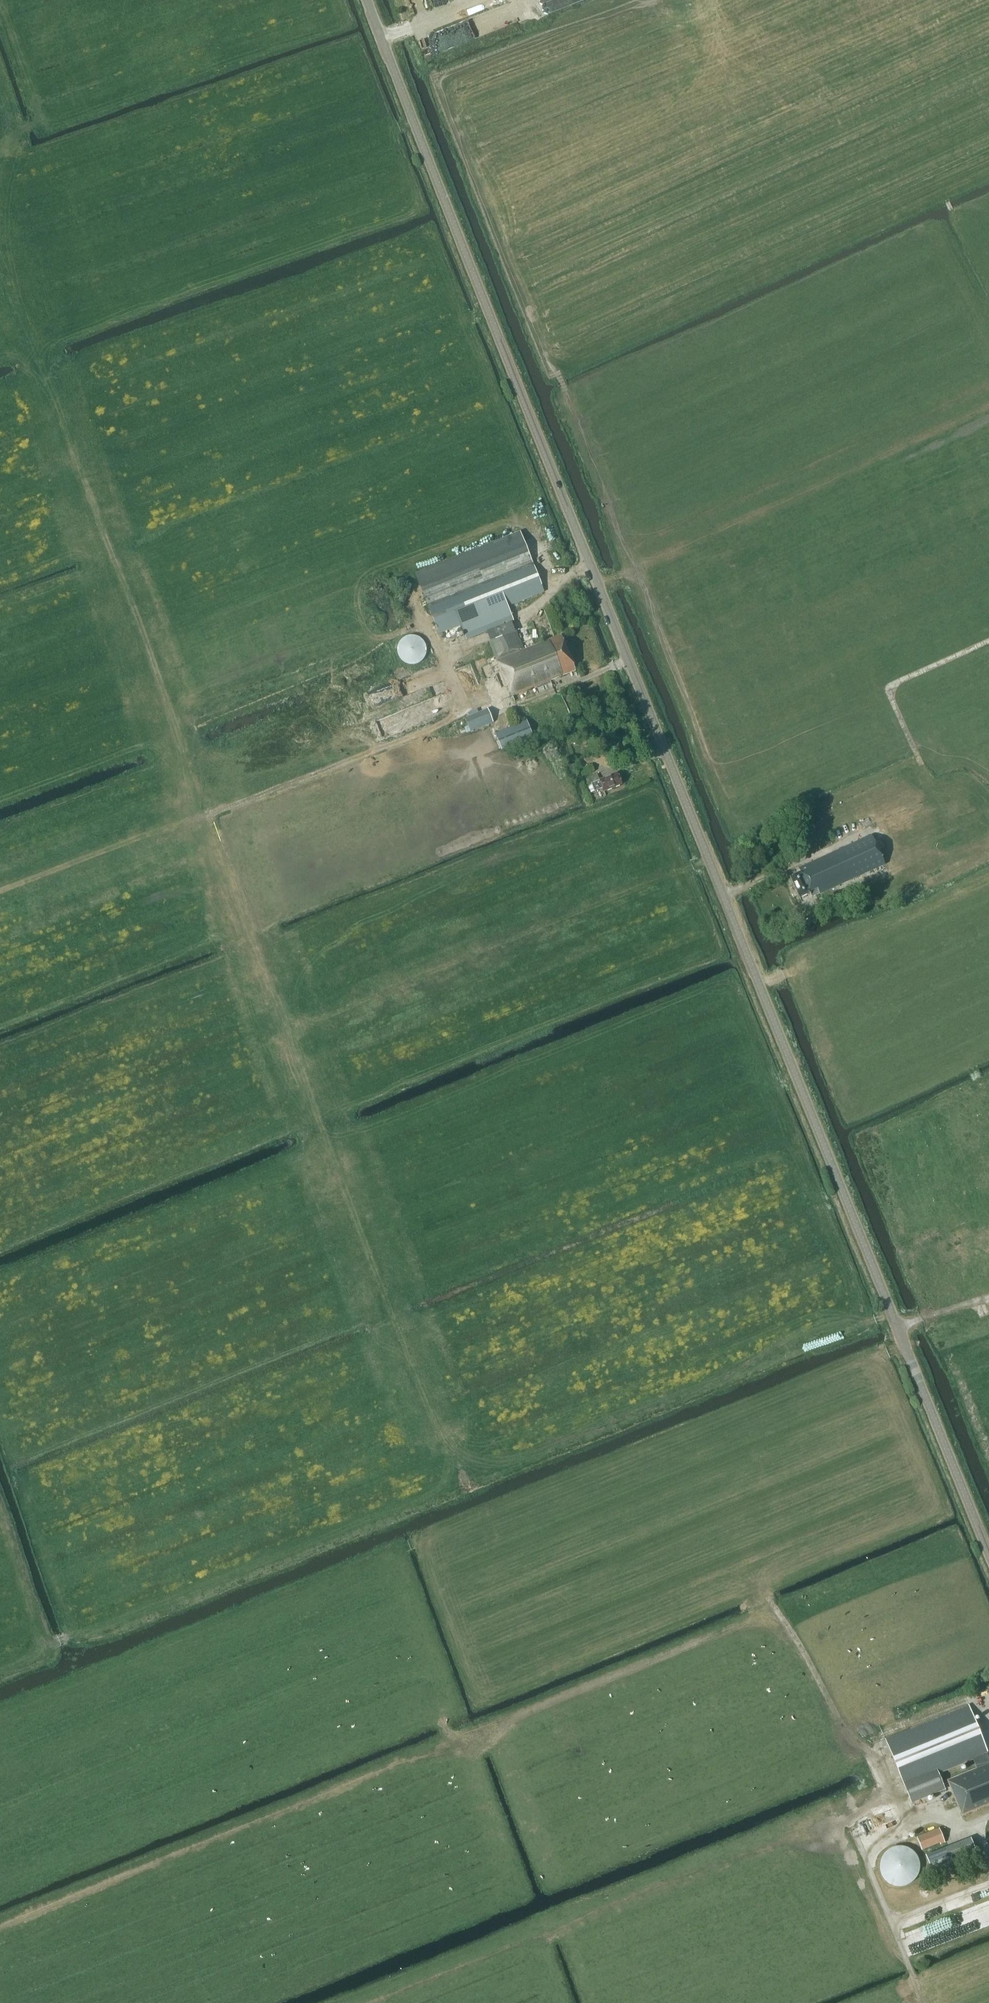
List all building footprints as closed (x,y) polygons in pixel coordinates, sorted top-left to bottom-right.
[(436,33),(442,50),(472,39),(466,23),(436,33)] [(544,591),(520,532),(414,573),(438,633),(460,624),(466,639),(512,621),(506,606),(544,591)] [(495,661),(499,671),(500,671),(507,688),(509,687),(512,696),(576,671),(561,634),(523,649),(515,631),(488,642),(495,661)] [(409,636),(407,636),(405,637),(404,638),(403,638),(401,640),(400,641),(399,642),(398,644),(397,645),(397,647),(396,649),(396,650),(396,652),(396,654),(397,655),(397,656),(398,657),(399,659),(400,660),(401,662),(402,663),(404,663),(407,665),(409,665),(410,665),(411,665),(413,665),(414,665),(416,664),(418,664),(419,663),(420,662),(421,661),(422,660),(423,659),(423,658),(424,657),(424,656),(425,654),(425,653),(425,652),(425,650),(425,649),(425,647),(425,646),(424,645),(424,644),(423,643),(422,642),(421,641),(420,639),(419,638),(417,637),(415,637),(414,636),(412,636),(410,636),(409,636)] [(488,724),(488,726),(493,724),(486,708),(478,712),(474,714),(469,716),(463,718),(469,732),(488,724)] [(533,737),(527,721),(495,734),(501,749),(533,737)] [(585,776),(594,772),(592,766),(582,770),(585,776)] [(622,785),(617,773),(591,783),(592,784),(595,791),(602,788),(604,792),(622,785)] [(871,835),(798,868),(799,872),(790,876),(799,897),(809,893),(811,897),(884,864),(871,835)] [(885,1739),(911,1801),(944,1788),(938,1773),(973,1759),(977,1768),(947,1780),(948,1782),(946,1782),(947,1785),(949,1785),(958,1806),(959,1806),(963,1816),(988,1805),(988,1759),(987,1753),(988,1753),(968,1705),(885,1739)] [(917,1838),(921,1849),(940,1842),(941,1844),(945,1842),(940,1829),(917,1838)] [(971,1840),(945,1851),(952,1869),(979,1859),(971,1840)] [(910,1886),(917,1851),(883,1844),(876,1879),(910,1886)]
